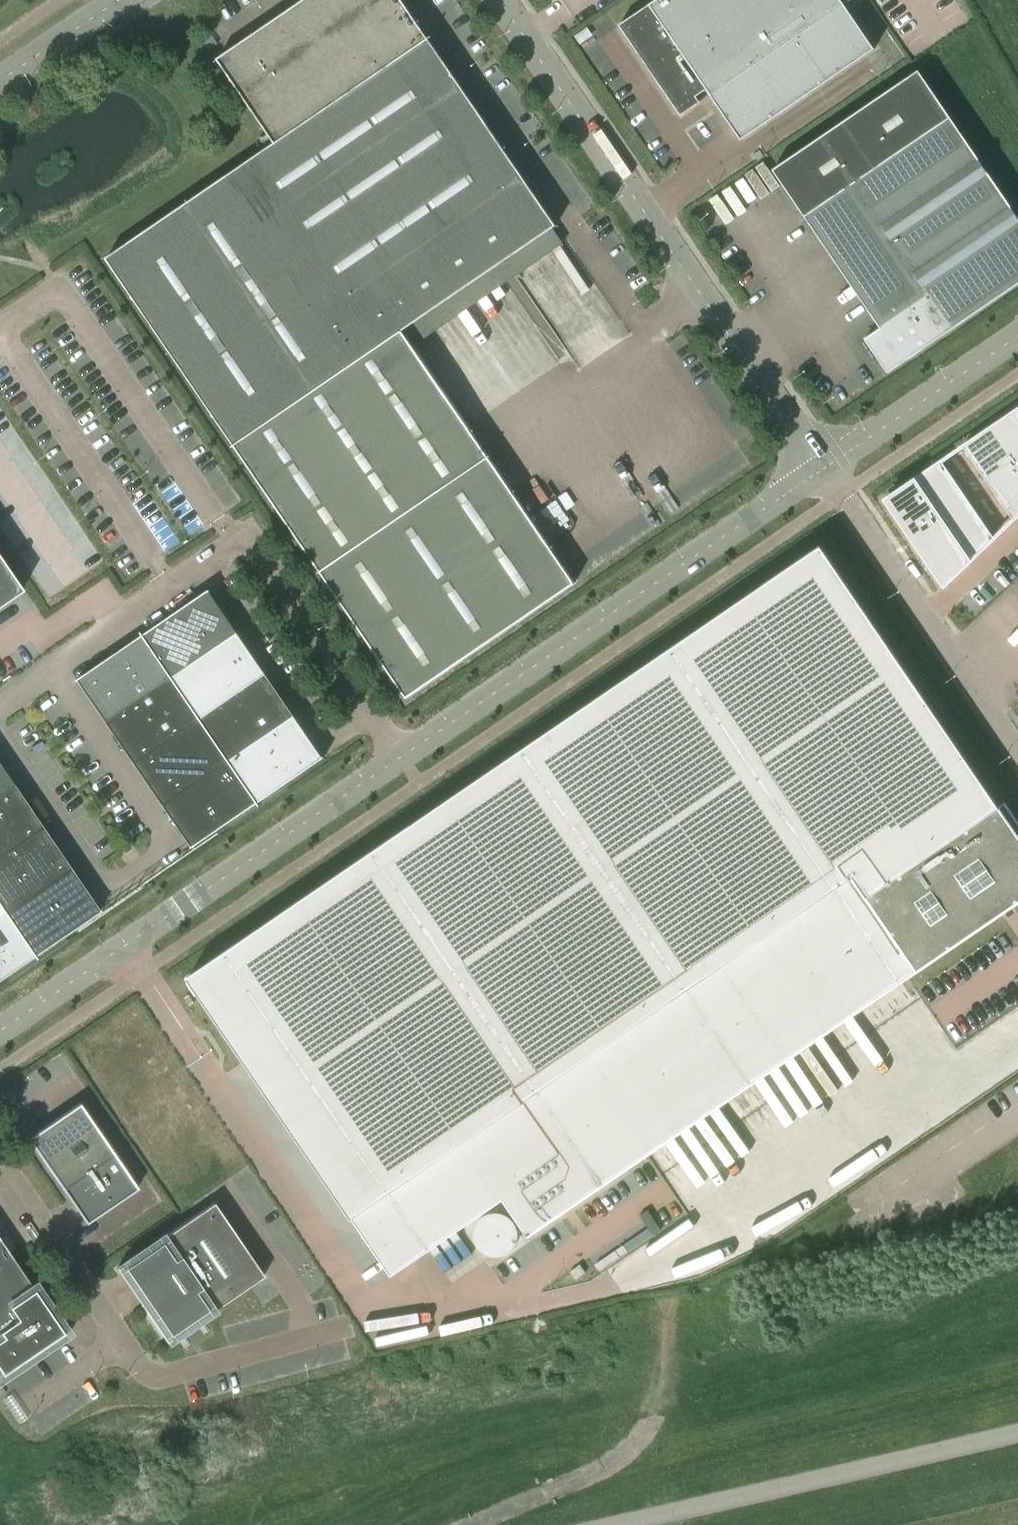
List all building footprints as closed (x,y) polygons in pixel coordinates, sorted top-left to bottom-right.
[(217,59),(275,143),(106,258),(407,698),(575,583),(413,346),(567,241),(403,0),(303,0),(217,59)] [(844,4),(841,0),(656,0),(619,25),(681,116),(701,103),(696,96),(706,90),(710,96),(711,95),(741,140),(875,49),(844,4)] [(888,372),(1017,284),(1017,217),(950,117),(919,71),(773,169),(881,328),(865,339),(888,372)] [(557,337),(565,326),(548,313),(539,325),(557,337)] [(963,447),(1013,520),(1017,515),(1017,409),(963,447)] [(943,461),(886,500),(944,585),(995,537),(943,461)] [(188,977),(392,1277),(504,1201),(528,1237),(1017,904),(1017,820),(1005,802),(998,806),(821,546),(188,977)] [(0,559),(0,605),(22,590),(0,559)] [(209,590),(203,594),(143,635),(172,677),(238,632),(209,590)] [(201,719),(266,674),(238,632),(172,677),(201,719)] [(172,677),(143,635),(78,679),(107,722),(172,677)] [(294,716),(266,674),(201,719),(229,760),(294,716)] [(135,763),(201,719),(172,677),(107,722),(135,763)] [(229,760),(258,803),(318,762),(323,758),(294,716),(229,760)] [(229,760),(201,719),(135,763),(164,805),(229,760)] [(193,847),(198,844),(258,803),(229,760),(164,805),(193,847)] [(8,789),(14,785),(0,765),(0,794),(8,789)] [(8,789),(0,794),(0,855),(42,827),(14,785),(8,789)] [(42,827),(0,855),(0,906),(5,913),(70,869),(42,827)] [(99,911),(70,869),(5,913),(34,956),(99,911)] [(0,916),(0,979),(34,956),(5,913),(0,916)] [(28,1139),(47,1166),(86,1224),(137,1188),(79,1103),(35,1134),(28,1139)] [(116,1269),(142,1306),(167,1343),(168,1342),(167,1341),(214,1310),(215,1310),(216,1310),(216,1309),(264,1277),(214,1203),(166,1236),(166,1235),(116,1269)] [(64,1333),(68,1330),(69,1332),(71,1331),(39,1284),(38,1285),(39,1287),(34,1290),(0,1240),(0,1377),(64,1333)]
